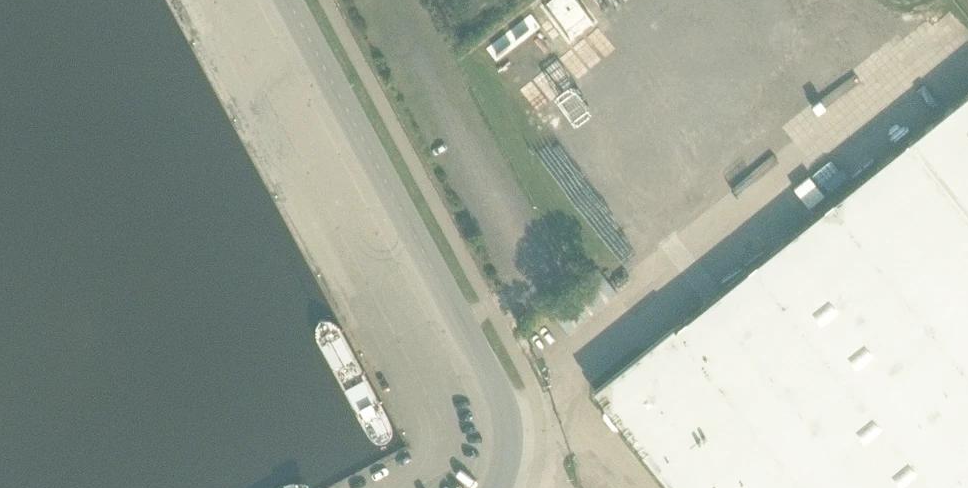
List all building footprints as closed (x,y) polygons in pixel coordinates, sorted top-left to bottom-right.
[(674,487),(967,487),(967,94),(596,391),(674,487)]
